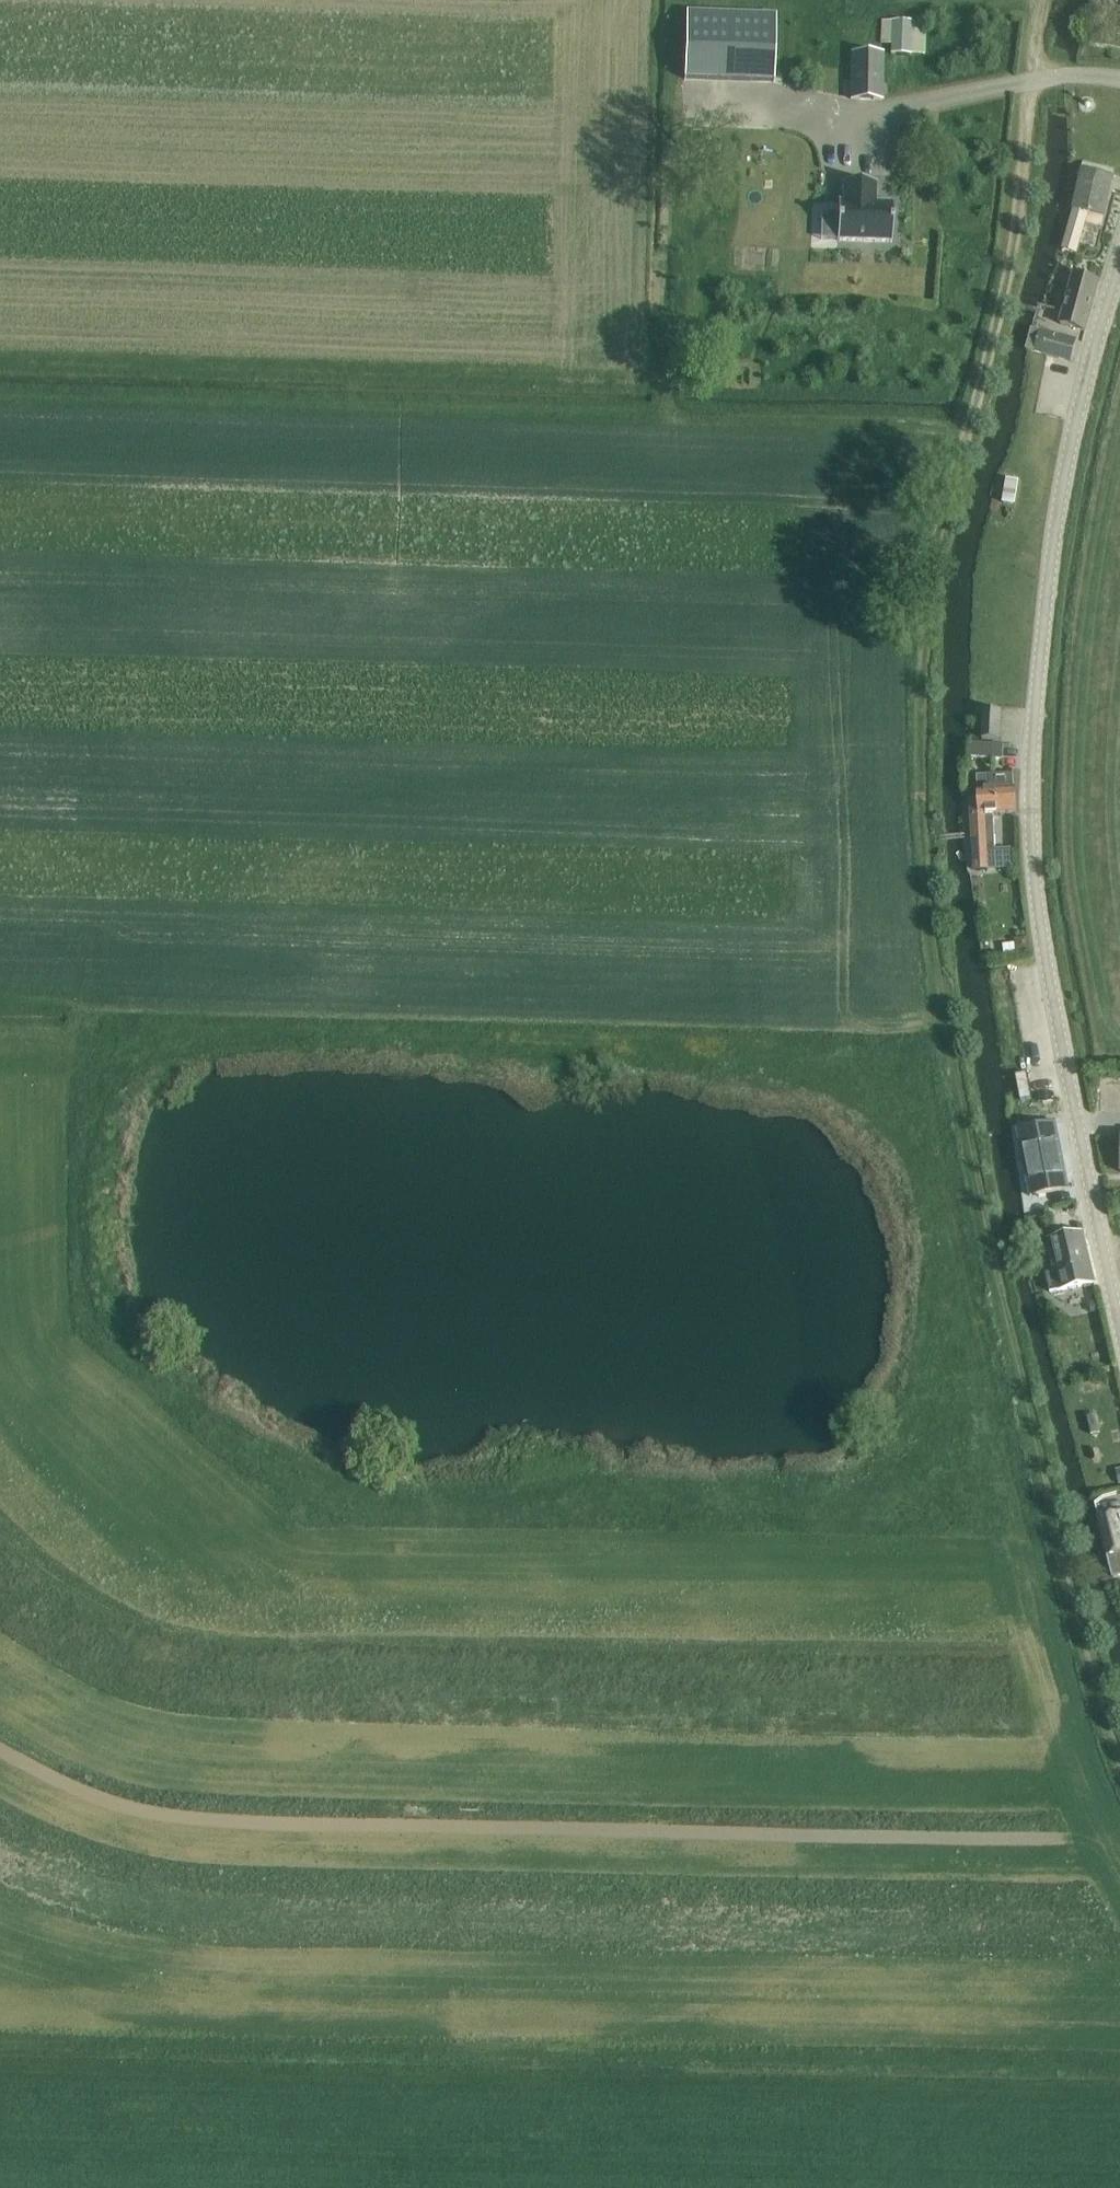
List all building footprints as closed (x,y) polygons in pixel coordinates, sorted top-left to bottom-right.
[(687,11),(685,80),(775,82),(777,14),(687,11)] [(927,22),(882,20),(881,44),(892,44),(891,54),(926,55),(927,22)] [(851,99),(883,99),(883,55),(852,54),(851,99)] [(1114,176),(1082,169),(1064,249),(1079,252),(1088,213),(1105,217),(1114,176)] [(838,240),(838,242),(892,243),(893,203),(877,203),(877,183),(843,182),(843,201),(839,201),(839,213),(838,240)] [(1085,331),(1099,281),(1074,274),(1061,324),(1085,331)] [(1077,340),(1041,330),(1036,352),(1071,361),(1077,340)] [(1000,740),(1001,711),(984,710),(983,739),(1000,740)] [(974,743),(972,757),(1000,759),(1001,745),(974,743)] [(978,799),(971,799),(974,851),(975,873),(992,872),(991,870),(990,849),(996,849),(994,825),(992,825),(992,814),(1017,812),(1015,788),(1014,788),(1013,774),(989,775),(990,790),(978,790),(978,799)] [(1028,937),(1014,939),(1017,953),(1030,950),(1028,937)] [(1021,1169),(1030,1211),(1063,1204),(1053,1160),(1031,1165),(1031,1167),(1021,1169)] [(1046,1275),(1051,1292),(1094,1284),(1082,1233),(1051,1241),(1057,1272),(1046,1275)] [(1119,1575),(1119,1511),(1099,1517),(1114,1577),(1119,1575)]
